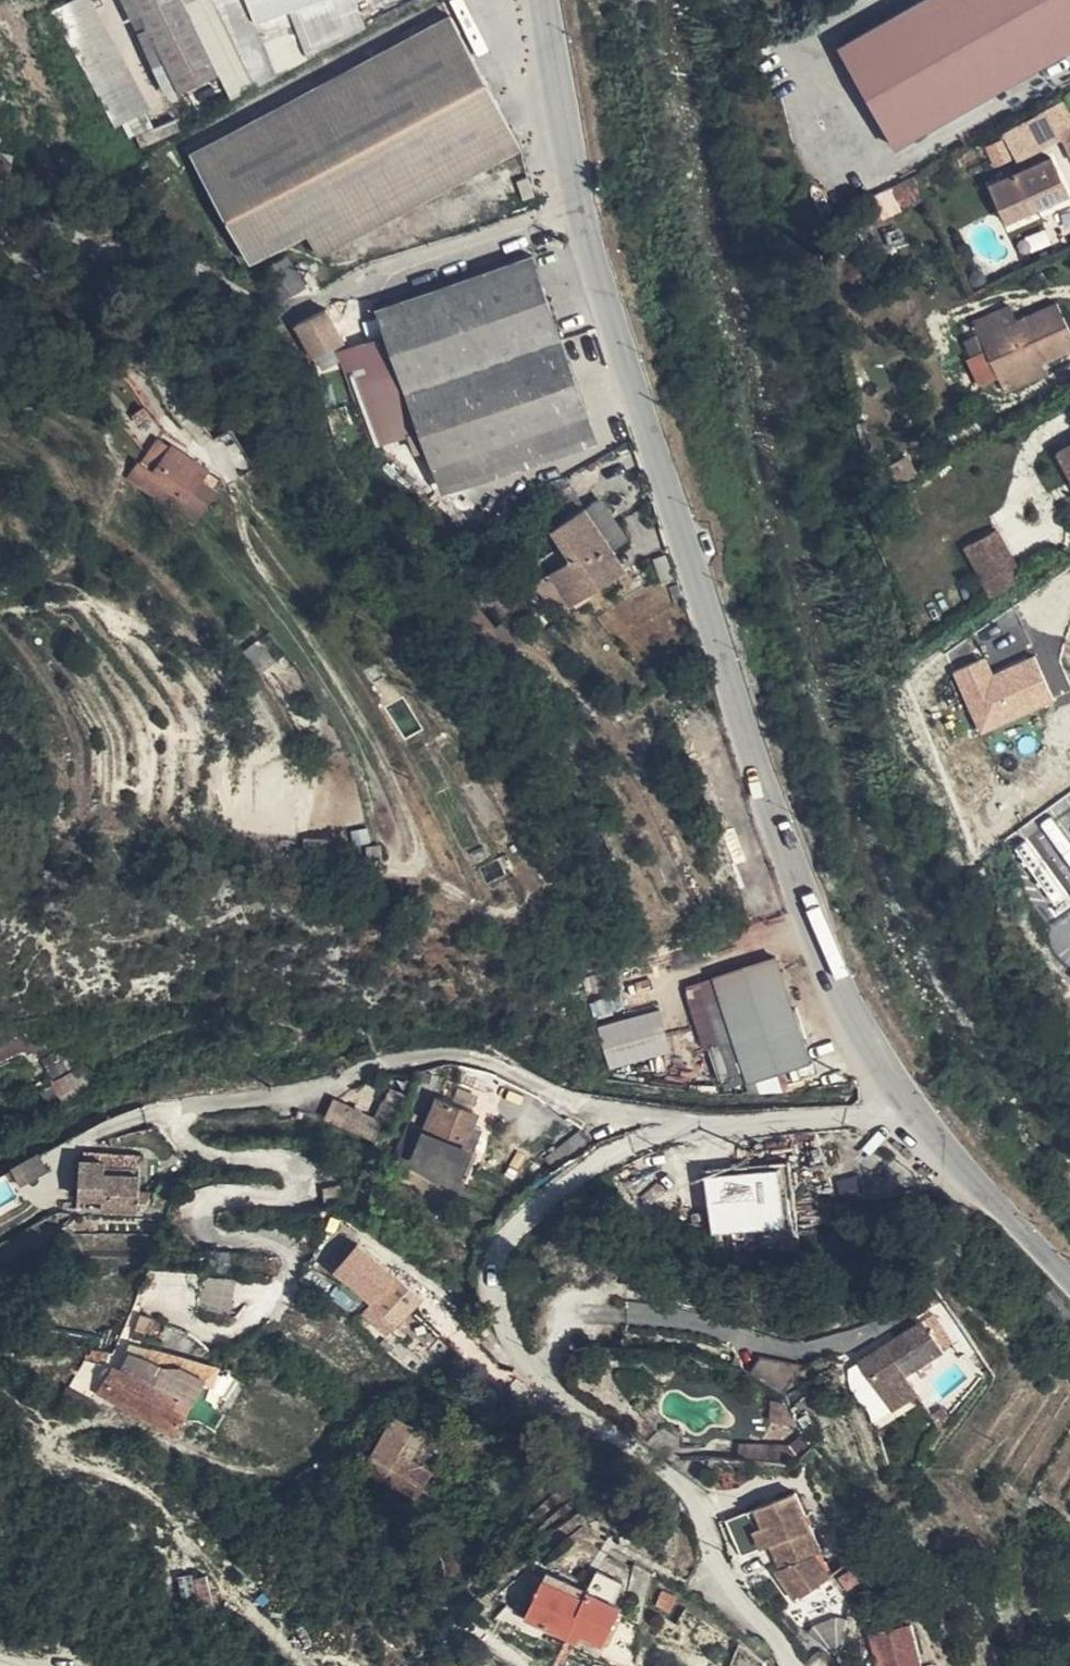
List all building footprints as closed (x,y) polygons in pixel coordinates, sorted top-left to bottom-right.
[(55,8),(115,126),(150,108),(95,0),(70,0),(55,8)] [(180,92),(218,73),(183,0),(136,0),(180,92)] [(257,19),(312,0),(250,0),(257,19)] [(939,0),(925,0),(843,46),(867,91),(989,0),(950,0),(942,5),(939,0)] [(867,91),(872,99),(1006,0),(989,0),(867,91)] [(872,99),(888,129),(1039,35),(1069,16),(1069,0),(1006,0),(872,99)] [(521,145),(450,15),(402,41),(280,107),(192,153),(252,262),(308,233),(320,254),(521,145)] [(1039,35),(1057,59),(1069,52),(1069,16),(1039,35)] [(888,129),(899,149),(992,96),(987,86),(1032,60),(1037,70),(1057,59),(1039,35),(888,129)] [(1037,70),(1032,60),(987,86),(992,96),(1037,70)] [(1066,133),(1069,131),(1069,113),(1065,105),(1038,121),(1051,142),(1066,133)] [(5,180),(12,157),(0,153),(0,179),(5,180)] [(1054,157),(993,185),(1011,222),(1069,194),(1069,192),(1054,157)] [(529,176),(519,180),(525,198),(536,193),(529,176)] [(889,190),(897,210),(916,201),(907,182),(889,190)] [(889,190),(877,197),(885,217),(897,210),(889,190)] [(533,442),(590,421),(532,255),(458,282),(379,310),(394,350),(423,433),(439,476),(533,442)] [(287,258),(261,273),(278,302),(305,285),(287,258)] [(0,301),(0,320),(9,307),(0,301)] [(1044,364),(1069,351),(1069,325),(1058,301),(1009,325),(1001,309),(976,321),(990,351),(1002,379),(1042,359),(1044,364)] [(311,318),(293,328),(320,376),(336,368),(311,318)] [(423,433),(394,350),(362,363),(391,444),(423,433)] [(1002,379),(1009,393),(1049,374),(1044,364),(1042,359),(1002,379)] [(163,429),(148,409),(126,428),(141,448),(163,429)] [(369,429),(357,411),(345,419),(357,438),(369,429)] [(597,441),(590,421),(533,442),(439,476),(445,496),(597,441)] [(204,446),(227,483),(254,467),(230,429),(215,439),(204,446)] [(159,437),(141,463),(156,470),(172,446),(159,437)] [(131,480),(194,523),(216,489),(202,479),(207,470),(172,446),(156,470),(141,463),(131,480)] [(1061,453),(1069,470),(1069,448),(1061,453)] [(202,479),(216,489),(222,480),(207,470),(202,479)] [(525,531),(533,545),(553,532),(572,559),(549,574),(553,578),(567,597),(584,587),(590,594),(627,569),(614,549),(586,507),(571,486),(528,513),(535,523),(525,531)] [(599,498),(586,507),(614,549),(626,540),(599,498)] [(989,591),(1024,577),(1002,525),(967,539),(989,591)] [(553,532),(533,545),(524,552),(540,566),(549,574),(572,559),(553,532)] [(674,576),(667,554),(654,559),(662,580),(674,576)] [(553,578),(549,574),(533,584),(564,613),(590,594),(584,587),(567,597),(553,578)] [(257,642),(244,652),(261,674),(275,664),(257,642)] [(1014,653),(1031,678),(1035,676),(1020,650),(1014,653)] [(1016,687),(1031,678),(1014,653),(1001,661),(1016,687)] [(775,1072),(781,1090),(788,1090),(782,1071),(810,1061),(802,1038),(807,1036),(803,1027),(800,1028),(777,957),(715,977),(749,1082),(775,1072)] [(628,1081),(621,1032),(599,1036),(605,1079),(628,1081)] [(753,1092),(781,1090),(775,1072),(749,1082),(753,1092)] [(462,1175),(468,1160),(480,1130),(468,1125),(473,1112),(437,1099),(424,1133),(415,1158),(462,1175)] [(381,1124),(337,1104),(329,1120),(373,1139),(381,1124)] [(415,1158),(424,1133),(406,1126),(397,1151),(415,1158)] [(106,1166),(141,1168),(142,1155),(85,1151),(86,1160),(105,1162),(106,1166)] [(37,1156),(13,1170),(22,1183),(45,1169),(37,1156)] [(454,1196),(462,1175),(415,1158),(411,1168),(454,1196)] [(139,1192),(141,1168),(106,1166),(105,1162),(86,1160),(81,1161),(78,1216),(103,1218),(103,1210),(138,1211),(138,1202),(146,1203),(151,1193),(139,1192)] [(474,1162),(468,1160),(462,1175),(469,1178),(474,1162)] [(709,1168),(716,1251),(800,1244),(793,1162),(709,1168)] [(22,1202),(5,1172),(0,1175),(0,1215),(22,1202)] [(859,1185),(840,1189),(843,1205),(862,1201),(859,1185)] [(366,1296),(390,1268),(359,1242),(335,1270),(366,1296)] [(373,1301),(397,1274),(390,1268),(366,1296),(373,1301)] [(208,1271),(202,1300),(231,1307),(238,1278),(208,1271)] [(423,1296),(397,1274),(373,1301),(362,1314),(387,1336),(423,1296)] [(936,1312),(896,1337),(898,1342),(889,1348),(886,1343),(861,1359),(893,1409),(918,1393),(906,1374),(956,1341),(936,1312)] [(157,1350),(209,1364),(211,1354),(195,1340),(166,1324),(157,1350)] [(898,1342),(896,1337),(886,1343),(889,1348),(898,1342)] [(181,1368),(204,1381),(212,1385),(218,1366),(209,1364),(157,1350),(153,1348),(149,1358),(177,1372),(181,1368)] [(113,1365),(98,1394),(174,1434),(177,1428),(179,1429),(204,1381),(181,1368),(177,1372),(149,1358),(140,1356),(131,1353),(122,1369),(113,1365)] [(951,1413),(945,1404),(932,1415),(940,1425),(951,1413)] [(815,1424),(801,1414),(793,1428),(806,1437),(815,1424)] [(395,1416),(378,1443),(396,1456),(412,1461),(427,1435),(395,1416)] [(396,1456),(378,1443),(366,1464),(363,1470),(419,1500),(424,1492),(429,1482),(433,1475),(411,1462),(412,1461),(396,1456)] [(363,1470),(366,1464),(343,1451),(338,1462),(360,1475),(363,1470)] [(500,1492),(512,1501),(520,1489),(509,1481),(500,1492)] [(438,1488),(429,1482),(424,1492),(432,1497),(438,1488)] [(796,1490),(757,1507),(765,1525),(756,1528),(755,1529),(763,1548),(772,1544),(780,1561),(787,1558),(791,1564),(782,1567),(777,1569),(798,1601),(832,1578),(817,1556),(823,1552),(796,1490)] [(509,1505),(512,1501),(500,1492),(497,1497),(501,1500),(509,1505)] [(765,1525),(757,1507),(749,1511),(756,1528),(765,1525)] [(381,1543),(390,1549),(395,1542),(386,1536),(381,1543)] [(780,1561),(782,1567),(791,1564),(787,1558),(780,1561)] [(409,1569),(408,1571),(402,1581),(416,1590),(423,1579),(409,1569)] [(585,1596),(588,1590),(548,1570),(544,1577),(546,1577),(585,1596)] [(588,1590),(613,1601),(621,1582),(596,1571),(588,1590)] [(619,1605),(613,1601),(588,1590),(585,1596),(546,1577),(527,1617),(521,1629),(540,1638),(546,1627),(567,1636),(571,1627),(580,1632),(602,1642),(619,1605)] [(499,1618),(521,1629),(527,1617),(504,1607),(499,1618)] [(910,1624),(872,1634),(880,1665),(922,1665),(910,1624)] [(576,1641),(580,1632),(571,1627),(567,1636),(576,1641)]
